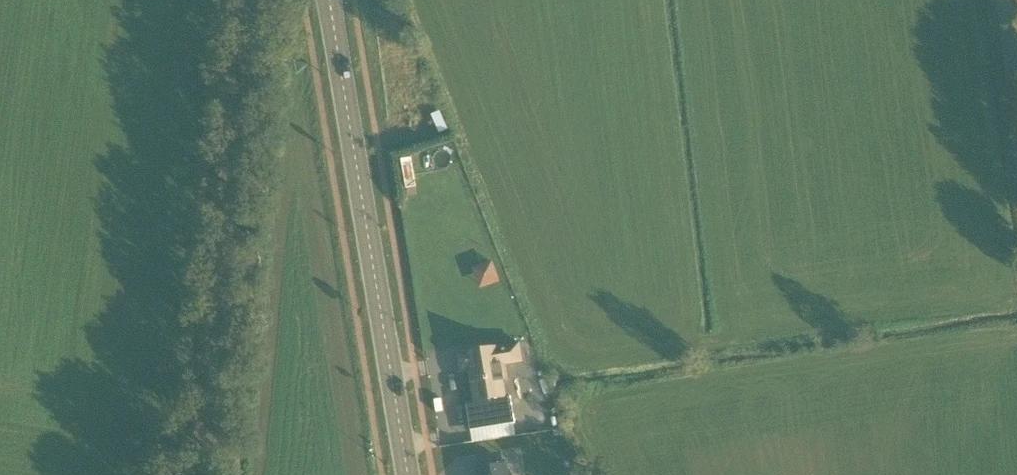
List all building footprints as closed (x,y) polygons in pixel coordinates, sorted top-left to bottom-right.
[(407,187),(419,185),(413,154),(401,156),(407,187)] [(499,284),(492,263),(471,269),(478,290),(499,284)] [(468,372),(473,403),(520,394),(515,365),(524,363),(521,345),(456,356),(459,374),(468,372)] [(507,465),(503,466),(502,454),(477,457),(479,469),(476,470),(477,474),(509,474),(507,465)]
